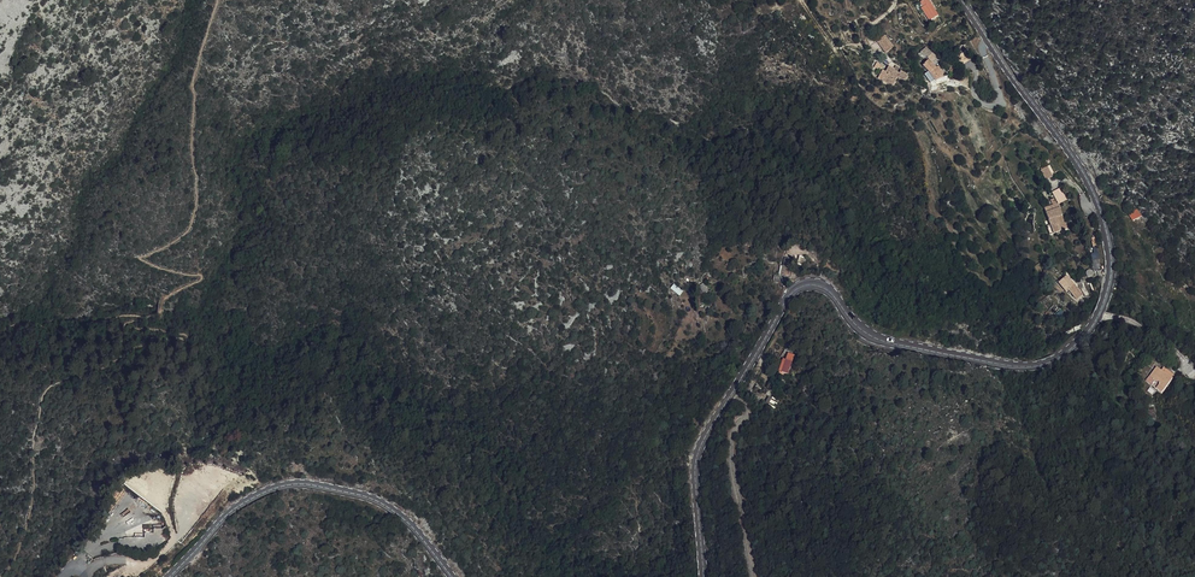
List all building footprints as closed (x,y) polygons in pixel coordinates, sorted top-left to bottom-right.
[(876,42),(886,53),(895,46),(885,34),(876,42)] [(965,51),(956,56),(960,65),(969,60),(965,51)] [(921,57),(926,61),(931,56),(926,52),(921,57)] [(932,57),(931,56),(926,61),(930,63),(929,64),(932,67),(938,61),(933,57),(932,57)] [(877,63),(874,68),(879,72),(881,73),(881,72),(884,69),(877,63)] [(923,70),(930,79),(937,74),(932,67),(929,64),(923,70)] [(884,82),(881,84),(890,91),(897,82),(904,87),(908,82),(901,77),(899,79),(897,78),(895,76),(895,75),(895,74),(890,70),(886,76),(883,74),(879,78),(884,82)] [(943,82),(937,74),(930,79),(937,87),(943,82)] [(937,87),(930,79),(926,82),(932,90),(937,87)] [(1052,177),(1047,167),(1042,169),(1046,179),(1052,177)] [(1061,187),(1052,191),(1058,204),(1067,200),(1061,187)] [(1045,207),(1042,208),(1050,235),(1047,210),(1045,207)] [(1051,208),(1048,209),(1048,207),(1045,207),(1047,210),(1050,235),(1066,230),(1065,225),(1061,226),(1060,222),(1064,221),(1059,208),(1052,210),(1051,208)] [(1133,220),(1141,213),(1136,208),(1129,213),(1133,220)] [(789,275),(790,266),(782,264),(780,274),(789,275)] [(1073,284),(1075,283),(1067,274),(1063,278),(1069,285),(1075,289),(1076,288),(1073,284)] [(1069,287),(1073,292),(1075,289),(1069,285),(1063,278),(1059,281),(1067,290),(1069,287)] [(786,374),(793,357),(786,354),(784,360),(782,360),(778,370),(786,374)] [(1163,394),(1172,380),(1160,372),(1155,368),(1149,377),(1154,381),(1151,386),(1163,394)] [(1162,368),(1160,372),(1172,380),(1174,376),(1162,368)] [(1146,382),(1151,386),(1154,381),(1149,377),(1146,382)] [(771,403),(775,398),(771,394),(767,400),(771,403)]
